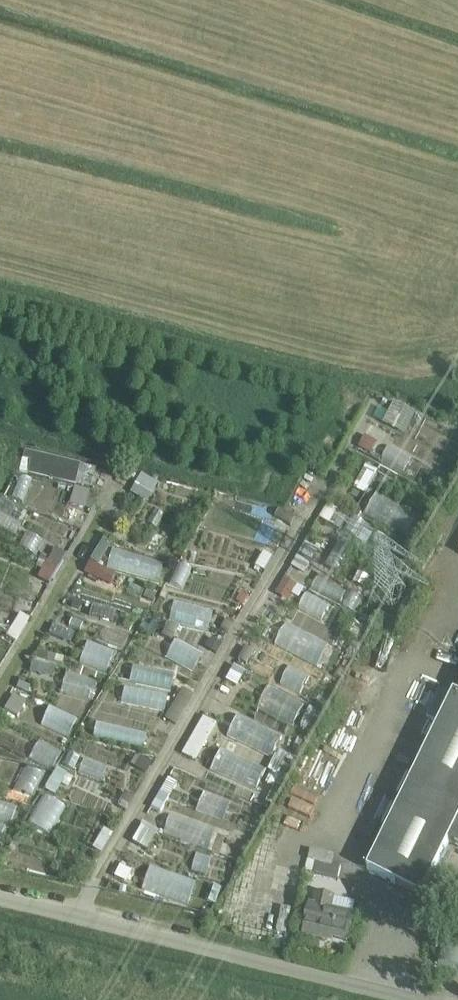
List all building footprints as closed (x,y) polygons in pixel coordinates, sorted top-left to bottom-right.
[(396,401),(384,423),(394,428),(406,407),(396,401)] [(366,435),(361,445),(373,451),(378,441),(366,435)] [(24,451),(20,471),(28,473),(90,488),(95,468),(33,453),(24,451)] [(367,465),(355,487),(367,493),(379,471),(367,465)] [(122,467),(117,475),(128,482),(133,473),(122,467)] [(75,487),(70,503),(84,508),(89,492),(75,487)] [(281,508),(276,516),(292,524),(296,517),(281,508)] [(97,550),(91,561),(100,565),(106,555),(97,550)] [(265,550),(256,564),(265,569),(273,555),(265,550)] [(91,561),(86,571),(100,578),(105,568),(100,565),(91,561)] [(286,576),(280,588),(292,595),(293,594),(299,584),(286,576)] [(242,592),(237,601),(244,605),(249,596),(242,592)] [(75,598),(72,606),(80,609),(83,601),(75,598)] [(21,613),(7,635),(16,640),(29,618),(21,613)] [(227,618),(221,628),(228,632),(234,622),(227,618)] [(168,623),(161,635),(172,640),(179,626),(168,623)] [(267,626),(263,635),(270,639),(274,630),(267,626)] [(213,637),(208,647),(217,652),(222,643),(213,637)] [(246,646),(238,658),(246,663),(254,651),(246,646)] [(38,650),(36,656),(47,659),(49,653),(38,650)] [(33,660),(30,670),(53,676),(56,666),(33,660)] [(235,664),(226,679),(237,685),(245,670),(235,664)] [(19,681),(17,687),(28,692),(31,686),(19,681)] [(455,692),(368,869),(423,896),(449,842),(457,846),(457,694),(455,692)] [(20,700),(12,694),(5,705),(13,711),(20,700)] [(169,778),(161,792),(170,797),(178,784),(169,778)] [(125,792),(121,800),(129,805),(134,796),(125,792)] [(161,792),(152,807),(161,813),(170,797),(161,792)] [(104,828),(93,848),(101,853),(113,834),(104,828)] [(241,850),(221,843),(217,853),(237,860),(241,850)] [(314,872),(339,877),(342,865),(317,860),(314,872)] [(332,909),(335,891),(330,890),(328,895),(317,892),(314,905),(311,904),(305,933),(326,938),(327,934),(348,939),(354,914),(332,909)] [(457,968),(457,902),(440,963),(457,968)]
